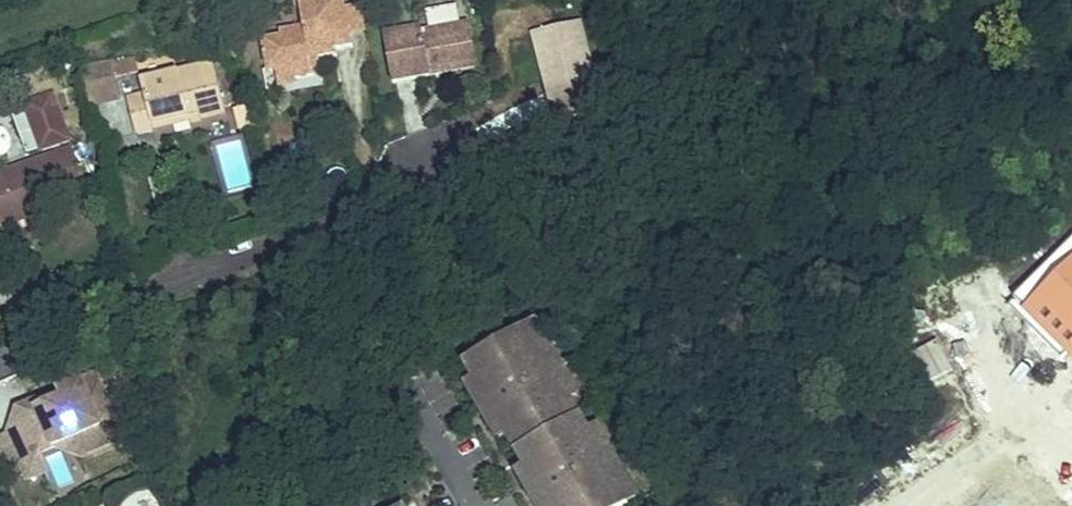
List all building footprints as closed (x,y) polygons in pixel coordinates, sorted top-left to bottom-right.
[(261,40),(267,67),(276,73),(293,70),(295,81),(296,81),(314,77),(313,69),(311,61),(320,59),(337,56),(336,50),(353,47),(350,33),(366,30),(361,2),(345,5),(344,0),(299,0),(304,25),(280,30),(281,36),(261,40)] [(559,122),(603,111),(580,20),(533,32),(546,86),(550,85),(559,122)] [(384,34),(393,83),(431,76),(430,70),(441,68),(442,73),(465,69),(462,57),(470,46),(473,45),(469,22),(422,31),(421,27),(384,34)] [(462,57),(465,69),(477,67),(473,45),(470,46),(462,57)] [(313,69),(321,67),(320,59),(311,61),(313,69)] [(113,65),(116,77),(136,72),(134,60),(113,65)] [(127,99),(136,133),(154,128),(153,123),(198,111),(200,119),(225,113),(212,61),(140,80),(144,95),(127,99)] [(79,70),(82,85),(116,77),(113,65),(112,62),(79,70)] [(279,89),(297,86),(296,81),(295,81),(293,70),(276,73),(279,89)] [(88,107),(121,98),(116,77),(82,85),(88,107)] [(234,88),(241,108),(248,106),(243,86),(234,88)] [(41,149),(42,150),(70,140),(53,94),(25,104),(25,105),(41,149)] [(27,154),(41,149),(25,105),(11,110),(27,154)] [(241,125),(253,122),(248,106),(241,108),(237,109),(241,125)] [(153,123),(154,128),(190,119),(191,122),(200,119),(198,111),(153,123)] [(249,184),(243,140),(221,143),(227,187),(249,184)] [(72,147),(0,174),(0,230),(20,223),(16,214),(34,208),(31,200),(45,195),(48,202),(87,188),(72,147)] [(31,200),(34,208),(48,202),(45,195),(31,200)] [(16,214),(20,223),(37,216),(34,208),(16,214)] [(528,329),(539,348),(547,343),(537,324),(528,329)] [(508,435),(518,451),(580,415),(570,398),(568,399),(557,380),(566,375),(547,343),(539,348),(528,329),(527,327),(466,363),(476,379),(476,380),(478,379),(489,398),(484,401),(485,402),(492,416),(493,417),(498,414),(510,433),(508,434),(508,435)] [(19,460),(28,480),(47,471),(40,454),(72,439),(101,427),(113,431),(121,409),(109,405),(96,375),(60,391),(63,398),(36,410),(41,421),(8,435),(19,460)] [(557,380),(568,399),(570,398),(577,394),(566,375),(557,380)] [(469,383),(481,404),(485,402),(484,401),(489,398),(478,379),(476,380),(476,379),(469,383)] [(8,435),(41,421),(36,410),(63,398),(60,391),(0,417),(0,418),(8,435)] [(489,418),(501,439),(508,435),(508,434),(510,433),(498,414),(493,417),(492,416),(489,418)] [(630,504),(629,502),(618,484),(626,479),(608,447),(599,452),(588,433),(590,432),(580,415),(518,451),(527,467),(527,468),(529,467),(541,486),(535,489),(543,503),(544,504),(549,501),(552,505),(626,505),(630,504)] [(72,439),(80,457),(108,444),(113,431),(101,427),(72,439)] [(588,433),(599,452),(608,447),(597,428),(590,432),(588,433)] [(0,468),(19,460),(8,435),(0,439),(0,467),(0,468)] [(520,471),(532,492),(535,489),(541,486),(529,467),(527,468),(527,467),(520,471)] [(618,484),(629,502),(637,497),(626,479),(618,484)]
